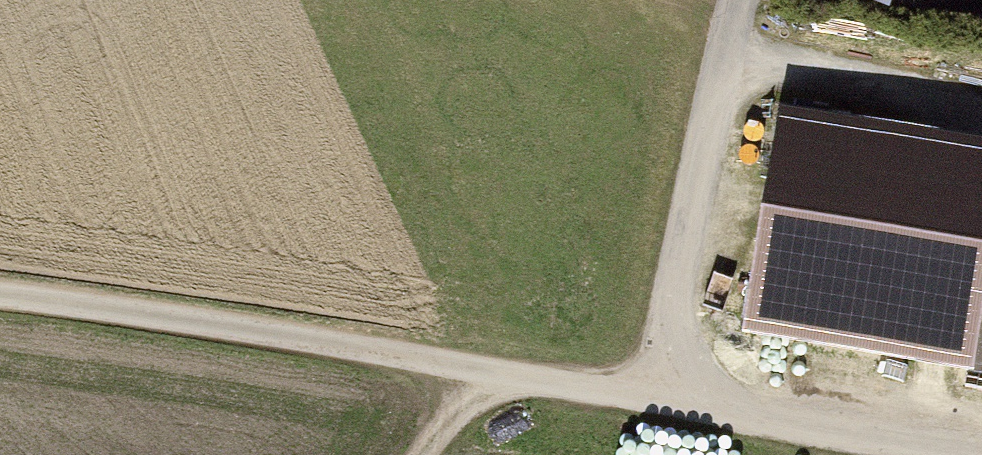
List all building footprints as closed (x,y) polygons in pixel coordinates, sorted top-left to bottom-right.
[(781,117),(741,350),(973,389),(981,333),(981,151),(781,117)] [(973,389),(981,390),(981,333),(973,389)]
